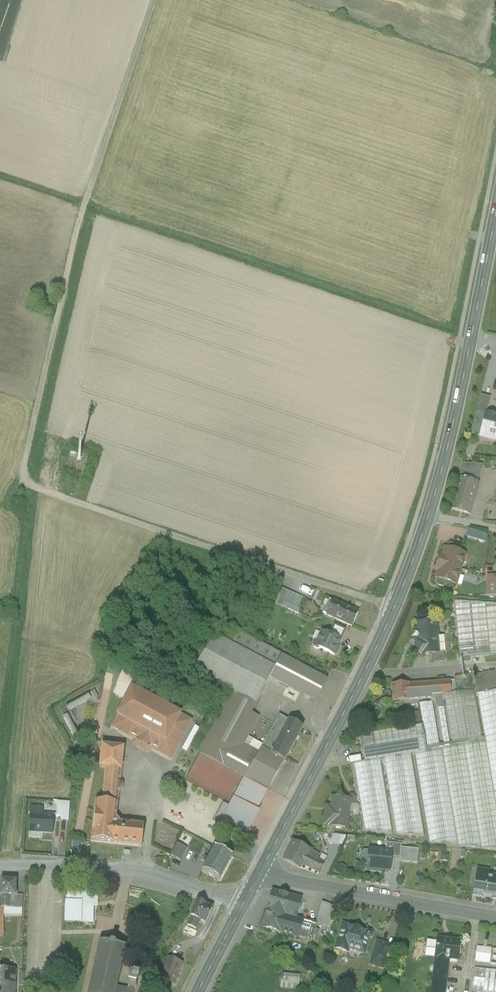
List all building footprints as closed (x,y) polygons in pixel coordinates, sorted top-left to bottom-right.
[(489,400),(480,397),(476,412),(486,415),(489,400)] [(485,415),(486,415),(476,412),(470,434),(495,441),(495,418),(485,415)] [(465,443),(462,455),(471,457),(473,444),(465,443)] [(481,465),(461,463),(458,477),(477,482),(481,465)] [(458,477),(457,477),(449,509),(469,514),(477,482),(458,477)] [(482,541),(484,531),(464,527),(462,537),(482,541)] [(460,547),(450,544),(447,545),(446,549),(445,548),(442,556),(440,555),(437,563),(460,570),(465,555),(460,553),(462,549),(460,547)] [(460,570),(437,563),(435,571),(437,572),(435,579),(437,579),(436,583),(437,586),(448,589),(450,588),(451,584),(456,585),(460,570)] [(486,598),(488,586),(482,585),(480,597),(486,598)] [(305,600),(289,592),(284,603),(300,611),(305,600)] [(358,613),(329,600),(322,614),(352,627),(358,613)] [(453,603),(458,659),(495,656),(495,606),(453,603)] [(435,622),(417,624),(420,647),(414,647),(415,657),(430,656),(435,655),(435,654),(434,645),(437,645),(435,622)] [(298,666),(220,624),(194,672),(229,691),(256,705),(270,679),(286,687),(298,666)] [(345,631),(334,626),(329,636),(338,640),(338,641),(339,641),(340,642),(345,631)] [(329,636),(321,633),(317,643),(314,644),(313,646),(314,649),(317,650),(319,649),(333,655),(335,655),(336,651),(336,649),(339,641),(338,641),(338,640),(329,636)] [(442,653),(435,654),(435,655),(430,656),(430,662),(443,661),(442,653)] [(327,681),(298,666),(286,687),(315,703),(327,681)] [(473,677),(475,697),(477,696),(495,694),(495,673),(473,677)] [(470,676),(453,678),(454,682),(455,694),(456,694),(473,692),(470,676)] [(449,683),(428,684),(429,697),(435,696),(435,700),(442,699),(442,695),(444,695),(449,695),(449,683)] [(428,684),(412,685),(413,698),(429,697),(428,684)] [(412,685),(391,687),(392,702),(413,701),(413,698),(412,685)] [(180,714),(132,688),(117,715),(118,716),(112,728),(135,740),(137,744),(147,750),(151,748),(171,759),(191,721),(180,715),(180,714)] [(256,705),(229,691),(197,752),(199,754),(242,776),(245,778),(269,791),(284,762),(261,749),(258,753),(254,761),(232,749),(251,714),(256,705)] [(473,692),(456,694),(455,694),(449,695),(444,695),(451,744),(479,740),(473,692)] [(477,696),(484,739),(485,745),(493,794),(495,793),(495,694),(477,696)] [(449,745),(443,702),(436,703),(443,745),(449,745)] [(432,704),(420,704),(423,727),(426,748),(438,746),(432,704)] [(258,753),(244,746),(259,718),(251,714),(232,749),(254,761),(258,753)] [(73,738),(79,736),(70,715),(64,718),(73,738)] [(279,715),(261,748),(261,749),(284,762),(285,762),(303,728),(279,715)] [(423,727),(359,737),(362,763),(380,760),(383,760),(410,756),(413,755),(441,751),(445,750),(481,744),(481,746),(485,745),(484,739),(438,746),(426,748),(423,727)] [(445,750),(460,847),(495,851),(495,838),(481,746),(481,744),(445,750)] [(123,748),(102,746),(100,768),(106,769),(103,803),(96,802),(92,841),(112,843),(141,846),(143,826),(119,823),(118,820),(115,818),(117,804),(118,793),(121,790),(122,785),(119,782),(123,748)] [(441,751),(413,755),(427,843),(456,847),(441,751)] [(410,756),(383,760),(395,834),(423,837),(410,756)] [(362,763),(353,765),(363,831),(391,834),(380,760),(362,763)] [(269,791),(245,778),(235,796),(259,809),(269,791)] [(349,801),(331,799),(329,818),(324,817),(323,827),(346,829),(348,814),(358,816),(356,807),(349,807),(349,801)] [(53,816),(41,815),(42,809),(31,808),(29,832),(52,833),(53,816)] [(327,843),(343,845),(345,835),(329,833),(327,843)] [(319,855),(293,842),(283,860),(299,869),(302,864),(319,873),(324,864),(317,860),(319,855)] [(187,848),(177,843),(170,856),(180,861),(187,848)] [(401,845),(386,843),(385,851),(391,852),(391,858),(400,859),(401,845)] [(232,857),(214,848),(209,858),(205,856),(202,862),(206,863),(201,872),(219,881),(232,857)] [(385,851),(369,849),(367,865),(371,866),(371,871),(381,872),(381,871),(389,872),(391,858),(391,852),(385,851)] [(343,874),(344,866),(337,865),(336,873),(343,874)] [(487,877),(477,875),(473,895),(495,899),(495,879),(487,877)] [(16,881),(0,880),(0,896),(1,896),(1,908),(10,908),(10,896),(15,896),(16,881)] [(98,893),(67,891),(66,902),(65,902),(64,921),(93,923),(94,903),(97,903),(98,893)] [(302,900),(271,891),(266,910),(267,910),(285,915),(296,918),(302,900)] [(10,896),(10,908),(1,908),(22,909),(22,896),(15,896),(10,896)] [(205,905),(197,901),(190,917),(191,917),(187,926),(196,930),(200,921),(205,924),(212,909),(205,905)] [(334,907),(322,903),(315,925),(328,929),(334,907)] [(22,909),(1,908),(1,912),(2,912),(2,917),(22,917),(22,909)] [(285,915),(267,910),(262,928),(280,933),(285,915)] [(296,918),(285,915),(280,933),(298,938),(300,930),(303,922),(299,920),(299,919),(296,918)] [(311,924),(303,922),(300,930),(309,932),(310,927),(311,924)] [(361,930),(353,928),(353,927),(352,926),(352,928),(342,925),(335,948),(347,952),(348,948),(357,951),(358,947),(365,949),(368,939),(371,938),(372,935),(371,933),(368,932),(366,933),(361,931),(362,929),(361,929),(361,930)] [(196,932),(185,927),(183,932),(194,937),(196,932)] [(309,932),(300,930),(298,938),(312,941),(315,929),(310,927),(309,932)] [(459,942),(437,939),(436,943),(426,942),(425,956),(434,957),(434,958),(435,958),(448,960),(457,961),(459,942)] [(100,942),(100,943),(101,943),(100,950),(98,950),(98,951),(99,951),(98,958),(97,958),(97,959),(98,959),(96,966),(95,966),(95,967),(96,967),(95,974),(94,974),(93,975),(94,975),(93,982),(92,982),(92,983),(93,983),(91,990),(90,990),(90,991),(91,991),(134,991),(123,988),(123,990),(117,989),(117,988),(116,987),(117,980),(118,980),(118,979),(117,979),(119,972),(120,972),(120,971),(119,971),(120,964),(122,964),(122,963),(121,963),(122,956),(123,956),(123,955),(122,955),(124,948),(125,948),(125,947),(117,945),(109,944),(100,942)] [(389,946),(377,942),(370,965),(382,969),(389,946)] [(485,948),(486,946),(482,945),(482,948),(476,947),(474,962),(495,965),(495,950),(485,948)] [(435,958),(431,991),(444,991),(448,960),(435,958)] [(182,964),(167,959),(161,976),(166,978),(165,981),(174,985),(182,964)] [(474,968),(471,991),(484,991),(495,991),(495,970),(474,968)] [(0,970),(0,991),(14,991),(15,970),(0,970)] [(299,989),(301,975),(281,973),(280,987),(299,989)] [(156,977),(128,976),(128,986),(156,987),(156,977)]
